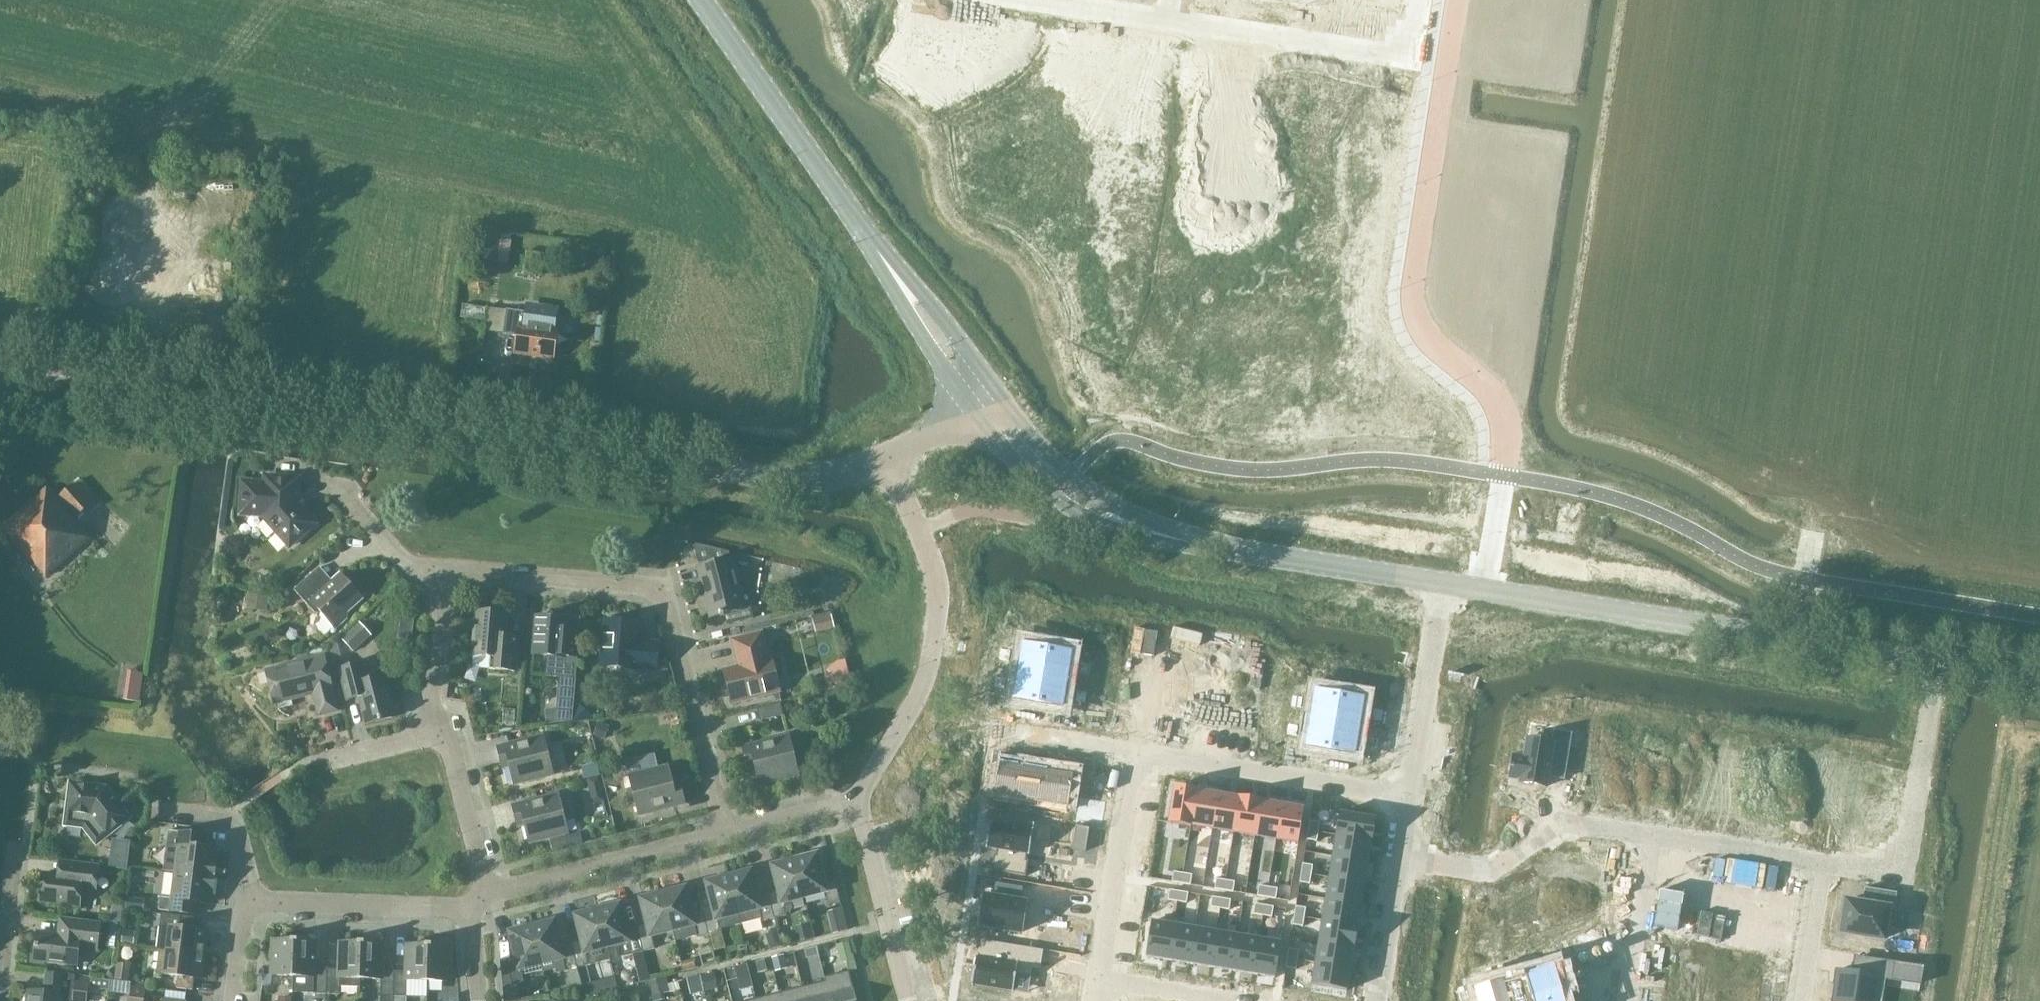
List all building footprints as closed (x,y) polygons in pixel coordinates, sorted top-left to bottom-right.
[(166,185),(154,269),(221,278),(233,194),(166,185)] [(511,240),(491,237),(488,262),(508,264),(511,240)] [(465,303),(460,337),(481,340),(481,339),(495,341),(496,332),(502,332),(505,313),(485,311),(486,306),(465,303)] [(505,313),(502,334),(516,336),(513,354),(553,359),(557,330),(554,330),(557,309),(538,306),(537,309),(526,308),(525,312),(505,310),(505,313)] [(298,506),(301,505),(300,502),(297,503),(298,479),(264,477),(264,484),(242,483),(240,514),(261,515),(289,547),(314,524),(298,506)] [(88,504),(96,498),(80,479),(58,497),(76,518),(90,505),(88,504)] [(2,528),(26,555),(19,562),(25,569),(33,562),(33,563),(34,562),(46,576),(88,538),(45,490),(2,528)] [(732,558),(730,559),(729,552),(693,544),(698,566),(696,567),(709,617),(723,613),(726,625),(752,618),(749,606),(744,607),(732,558)] [(584,566),(585,555),(564,554),(564,565),(584,566)] [(356,585),(352,588),(340,574),(331,582),(320,569),(296,591),(315,613),(321,613),(334,628),(345,618),(345,612),(364,595),(356,585)] [(269,596),(247,594),(246,610),(267,612),(269,596)] [(514,671),(516,643),(503,642),(506,613),(475,611),(471,656),(490,657),(489,669),(514,671)] [(834,628),(831,615),(812,620),(815,633),(834,628)] [(576,678),(579,630),(565,629),(566,619),(536,616),(532,655),(546,656),(544,676),(576,678)] [(622,624),(604,622),(601,665),(636,668),(655,670),(657,643),(637,641),(638,625),(635,625),(635,621),(623,620),(622,624)] [(372,635),(359,622),(340,639),(353,653),(372,635)] [(731,703),(779,690),(771,659),(767,660),(760,634),(732,641),(739,667),(723,671),(731,703)] [(341,659),(336,642),(329,649),(333,662),(341,659)] [(1022,642),(1017,671),(1042,675),(1047,646),(1022,642)] [(830,658),(841,676),(863,663),(852,644),(830,658)] [(1047,646),(1042,675),(1068,679),(1072,650),(1047,646)] [(1000,648),(998,659),(1012,661),(1012,660),(1009,659),(1010,651),(1013,651),(1013,650),(1000,648)] [(318,715),(336,711),(323,657),(265,672),(274,704),(313,694),(318,715)] [(129,690),(146,692),(150,660),(133,658),(129,690)] [(1076,670),(1076,671),(1089,674),(1091,663),(1078,660),(1077,662),(1081,662),(1079,671),(1076,670)] [(364,724),(394,717),(384,676),(358,682),(354,665),(338,669),(346,700),(358,697),(364,724)] [(1017,671),(1012,700),(1038,704),(1042,675),(1017,671)] [(1042,675),(1038,704),(1063,708),(1068,679),(1042,675)] [(996,676),(994,687),(1007,689),(1007,688),(1004,688),(1006,679),(1009,679),(1009,678),(996,676)] [(555,688),(554,698),(574,701),(575,691),(555,688)] [(1072,699),(1071,700),(1084,702),(1086,691),(1073,689),(1073,690),(1076,690),(1075,699),(1072,699)] [(1314,689),(1309,718),(1335,722),(1339,693),(1314,689)] [(1339,693),(1335,722),(1360,726),(1364,697),(1339,693)] [(1292,695),(1291,706),(1304,708),(1304,707),(1301,707),(1302,698),(1305,699),(1306,697),(1292,695)] [(573,702),(547,700),(546,719),(572,720),(573,702)] [(783,715),(780,703),(756,709),(758,721),(783,715)] [(590,716),(577,705),(573,711),(573,722),(585,721),(590,716)] [(1369,718),(1368,719),(1381,721),(1383,710),(1370,708),(1370,709),(1373,710),(1372,718),(1369,718)] [(1309,718),(1305,747),(1330,751),(1335,722),(1309,718)] [(1335,722),(1330,751),(1355,756),(1360,726),(1335,722)] [(1288,724),(1286,735),(1299,737),(1299,736),(1296,735),(1297,726),(1301,727),(1301,726),(1288,724)] [(1513,755),(1509,778),(1519,780),(1519,782),(1547,786),(1549,776),(1564,778),(1571,733),(1554,730),(1552,742),(1526,738),(1523,756),(1513,755)] [(1580,731),(1576,757),(1589,758),(1585,780),(1608,784),(1615,743),(1593,739),(1594,734),(1580,731)] [(553,759),(554,756),(554,753),(552,750),(549,749),(545,749),(542,736),(496,748),(502,768),(509,767),(513,784),(552,774),(549,762),(551,761),(553,759)] [(799,759),(799,756),(799,753),(797,750),(795,749),(793,749),(791,749),(788,736),(742,748),(747,768),(754,766),(759,784),(797,774),(794,762),(797,761),(799,759)] [(1364,746),(1364,747),(1377,749),(1378,738),(1366,736),(1365,737),(1369,738),(1367,747),(1364,746)] [(998,772),(994,795),(996,796),(997,793),(1058,802),(1058,805),(1062,806),(1063,801),(1060,798),(1063,779),(1067,777),(1068,772),(1014,763),(1015,755),(1000,753),(1000,754),(1005,755),(1004,763),(1005,763),(1004,772),(997,771),(997,772),(998,772)] [(1739,757),(1735,782),(1747,784),(1743,806),(1767,809),(1773,768),(1751,765),(1752,759),(1739,757)] [(638,815),(684,803),(679,785),(672,786),(667,767),(628,776),(632,789),(629,791),(627,793),(626,796),(627,798),(628,800),(631,802),(633,803),(635,802),(638,815)] [(601,789),(598,776),(586,779),(588,792),(601,789)] [(105,788),(69,784),(64,825),(83,827),(96,844),(128,818),(105,788)] [(1174,787),(1168,822),(1190,826),(1196,790),(1174,787)] [(1196,790),(1190,826),(1211,829),(1217,794),(1196,790)] [(568,817),(569,814),(568,811),(566,809),(564,807),(562,807),(560,807),(557,794),(511,806),(517,826),(524,824),(528,843),(567,833),(563,821),(567,819),(568,817)] [(1217,794),(1211,829),(1233,832),(1238,797),(1217,794)] [(1238,797),(1233,832),(1254,836),(1260,801),(1238,797)] [(1260,801),(1254,836),(1275,839),(1281,804),(1260,801)] [(1281,804),(1275,839),(1297,843),(1303,808),(1281,804)] [(1338,811),(1335,833),(1371,838),(1375,817),(1338,811)] [(989,824),(985,847),(996,849),(995,855),(993,855),(991,871),(1025,876),(1028,860),(1026,860),(1027,854),(1029,854),(1033,825),(1008,821),(1007,827),(989,824)] [(1309,821),(1307,830),(1317,832),(1319,823),(1309,821)] [(1075,826),(1071,849),(1085,852),(1089,828),(1075,826)] [(1307,830),(1306,839),(1316,841),(1317,832),(1307,830)] [(177,845),(174,872),(214,877),(216,856),(214,856),(214,848),(205,847),(206,836),(168,831),(166,844),(177,845)] [(1335,833),(1332,854),(1368,860),(1371,838),(1335,833)] [(567,847),(564,836),(548,840),(551,852),(567,847)] [(115,841),(112,868),(127,869),(130,843),(115,841)] [(1332,854),(1328,875),(1364,881),(1368,860),(1332,854)] [(816,855),(794,861),(804,900),(825,895),(827,905),(839,902),(833,877),(822,880),(816,855)] [(804,900),(794,861),(771,866),(778,891),(767,894),(773,918),(785,915),(785,913),(790,912),(792,909),(790,903),(804,900)] [(97,867),(59,862),(58,875),(42,873),(38,901),(79,906),(81,889),(94,891),(97,867)] [(1302,864),(1300,873),(1310,875),(1312,866),(1302,864)] [(211,899),(214,877),(174,872),(170,899),(160,897),(158,910),(197,916),(198,905),(207,906),(208,898),(211,899)] [(762,921),(773,918),(767,894),(756,896),(750,872),(728,877),(740,924),(761,919),(762,921)] [(1173,872),(1171,882),(1181,884),(1182,873),(1173,872)] [(1182,873),(1181,884),(1190,885),(1191,875),(1182,873)] [(1300,873),(1299,882),(1309,884),(1310,875),(1300,873)] [(1328,875),(1325,897),(1361,902),(1364,881),(1328,875)] [(712,907),(702,910),(708,935),(719,932),(718,930),(740,924),(728,877),(706,883),(712,907)] [(1216,879),(1214,889),(1223,890),(1225,880),(1216,879)] [(1225,880),(1223,890),(1232,892),(1234,882),(1225,880)] [(983,896),(978,926),(1021,932),(1025,903),(1019,902),(1021,888),(995,884),(993,898),(983,896)] [(1258,886),(1257,896),(1266,897),(1267,887),(1258,886)] [(1896,893),(1894,901),(1908,904),(1911,888),(1897,886),(1896,893)] [(1267,887),(1266,897),(1275,899),(1277,889),(1267,887)] [(697,938),(708,935),(702,910),(691,913),(685,888),(663,894),(673,933),(675,941),(696,936),(697,938)] [(1845,901),(1840,932),(1883,939),(1888,909),(1893,910),(1896,893),(1864,888),(1862,903),(1845,901)] [(1169,890),(1168,900),(1177,901),(1178,891),(1169,890)] [(1178,891),(1177,901),(1186,903),(1187,893),(1178,891)] [(673,933),(663,894),(640,900),(647,924),(636,927),(642,951),(654,949),(651,939),(673,933)] [(1212,897),(1210,907),(1219,908),(1221,898),(1212,897)] [(1325,897),(1322,918),(1357,924),(1361,902),(1325,897)] [(1221,898),(1219,908),(1228,910),(1230,900),(1221,898)] [(1254,904),(1253,914),(1262,915),(1264,905),(1254,904)] [(619,905),(597,911),(607,950),(620,947),(622,957),(642,951),(636,927),(625,929),(619,905)] [(1264,905),(1262,915),(1271,917),(1273,906),(1264,905)] [(1295,906),(1293,916),(1304,917),(1305,908),(1295,906)] [(570,944),(577,968),(578,971),(610,963),(607,950),(597,911),(575,916),(581,941),(570,944)] [(169,927),(166,951),(204,955),(207,931),(199,930),(200,919),(174,915),(173,928),(169,927)] [(1293,916),(1292,925),(1302,926),(1304,917),(1293,916)] [(96,951),(100,923),(58,918),(56,935),(36,932),(34,950),(32,949),(30,962),(43,964),(43,962),(76,966),(78,948),(96,951)] [(1322,918),(1318,940),(1354,945),(1357,924),(1322,918)] [(553,921),(531,927),(543,972),(555,969),(556,973),(577,968),(570,944),(560,946),(553,921)] [(1152,921),(1146,957),(1168,960),(1174,925),(1152,921)] [(1174,925),(1168,960),(1189,964),(1195,928),(1174,925)] [(543,972),(531,927),(509,933),(515,958),(505,960),(511,985),(522,982),(521,975),(541,970),(542,972),(543,972)] [(1195,928),(1189,964),(1211,967),(1216,932),(1195,928)] [(134,932),(122,930),(120,945),(133,946),(134,932)] [(1216,932),(1211,967),(1232,971),(1238,935),(1216,932)] [(1238,935),(1232,971),(1253,974),(1259,939),(1238,935)] [(779,939),(781,947),(792,945),(790,936),(779,939)] [(1259,939),(1253,974),(1276,978),(1281,942),(1259,939)] [(292,977),(294,941),(272,940),(271,977),(292,977)] [(1318,940),(1315,961),(1350,966),(1354,945),(1318,940)] [(316,942),(294,941),(292,977),(313,978),(313,994),(326,994),(326,969),(315,968),(316,942)] [(839,962),(852,959),(848,942),(835,945),(839,962)] [(976,957),(971,985),(1013,991),(1015,975),(1029,977),(1031,967),(1039,968),(1041,951),(982,942),(980,957),(976,957)] [(359,980),(361,943),(339,943),(338,969),(326,969),(326,994),(338,995),(339,987),(359,988),(359,980)] [(383,944),(361,943),(359,980),(380,981),(379,996),(393,997),(393,971),(382,971),(383,944)] [(427,982),(428,946),(406,945),(405,972),(393,971),(393,997),(406,997),(406,981),(427,982)] [(450,947),(428,946),(427,982),(449,983),(450,947)] [(1288,949),(1287,958),(1297,960),(1298,951),(1288,949)] [(201,979),(204,955),(166,951),(158,950),(155,973),(177,976),(175,988),(192,990),(193,978),(201,979)] [(783,954),(771,957),(774,972),(787,969),(783,954)] [(1832,1000),(1876,1000),(1880,978),(1891,980),(1919,984),(1922,967),(1857,957),(1855,973),(1837,970),(1832,1000)] [(1287,958),(1285,967),(1295,969),(1297,960),(1287,958)] [(1315,961),(1311,982),(1347,988),(1350,966),(1315,961)] [(130,964),(116,962),(113,980),(128,982),(130,964)] [(746,964),(733,967),(736,977),(748,974),(746,964)] [(1690,965),(1686,994),(1711,998),(1716,969),(1690,965)] [(1473,989),(1477,1000),(1565,1000),(1555,966),(1524,975),(1524,978),(1505,984),(1504,980),(1473,989)] [(1711,998),(1728,1000),(1737,1000),(1742,973),(1716,969),(1711,998)] [(705,991),(717,988),(713,972),(701,975),(705,991)] [(824,982),(829,1000),(855,1000),(847,972),(823,978),(824,982)] [(1669,972),(1668,982),(1680,984),(1682,974),(1669,972)] [(74,976),(46,973),(44,993),(27,991),(26,1000),(71,1000),(74,976)] [(74,976),(71,1000),(86,1000),(90,978),(74,976)] [(824,982),(801,988),(805,1000),(829,1000),(824,982)] [(145,986),(131,984),(129,1000),(143,1000),(145,986)] [(1747,984),(1745,994),(1758,997),(1759,986),(1747,984)] [(801,988),(778,993),(780,1000),(805,1000),(801,988)]
